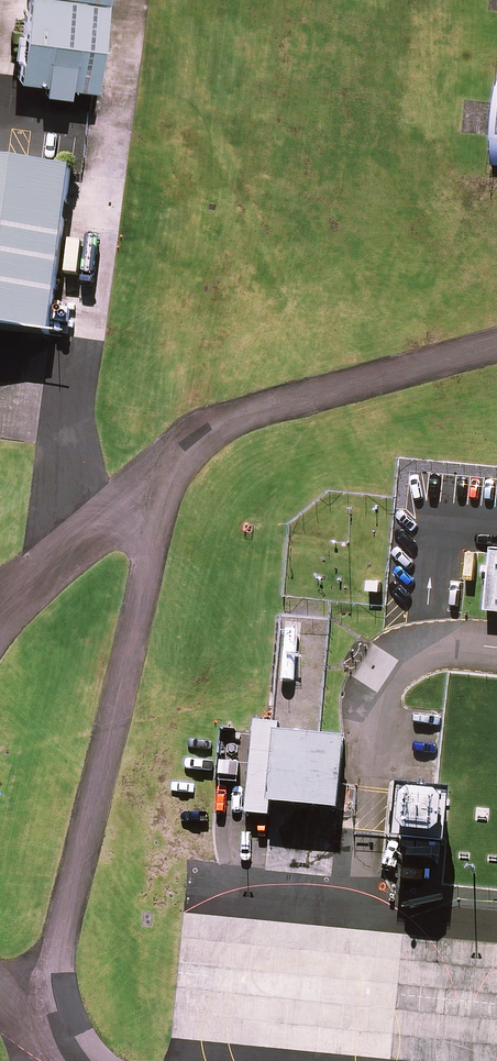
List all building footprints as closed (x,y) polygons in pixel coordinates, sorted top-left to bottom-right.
[(18,78),(45,81),(43,89),(69,93),(70,84),(93,87),(95,88),(107,0),(29,0),(18,78)] [(50,338),(51,333),(73,172),(25,166),(8,163),(0,162),(0,331),(50,338)] [(494,546),(493,554),(488,610),(496,611),(496,546),(494,546)] [(370,580),(369,591),(383,592),(384,581),(370,580)] [(300,631),(287,630),(282,680),(284,681),(284,683),(292,684),(292,682),(295,682),(300,631)] [(273,805),(342,813),(343,786),(348,740),(342,740),(319,737),(280,733),(281,725),(271,724),(255,722),(254,733),(252,766),(248,816),(272,818),(273,805)] [(242,765),(221,763),(219,782),(240,784),(242,765)] [(432,796),(405,793),(400,839),(400,845),(446,850),(453,851),(458,798),(432,796)]
